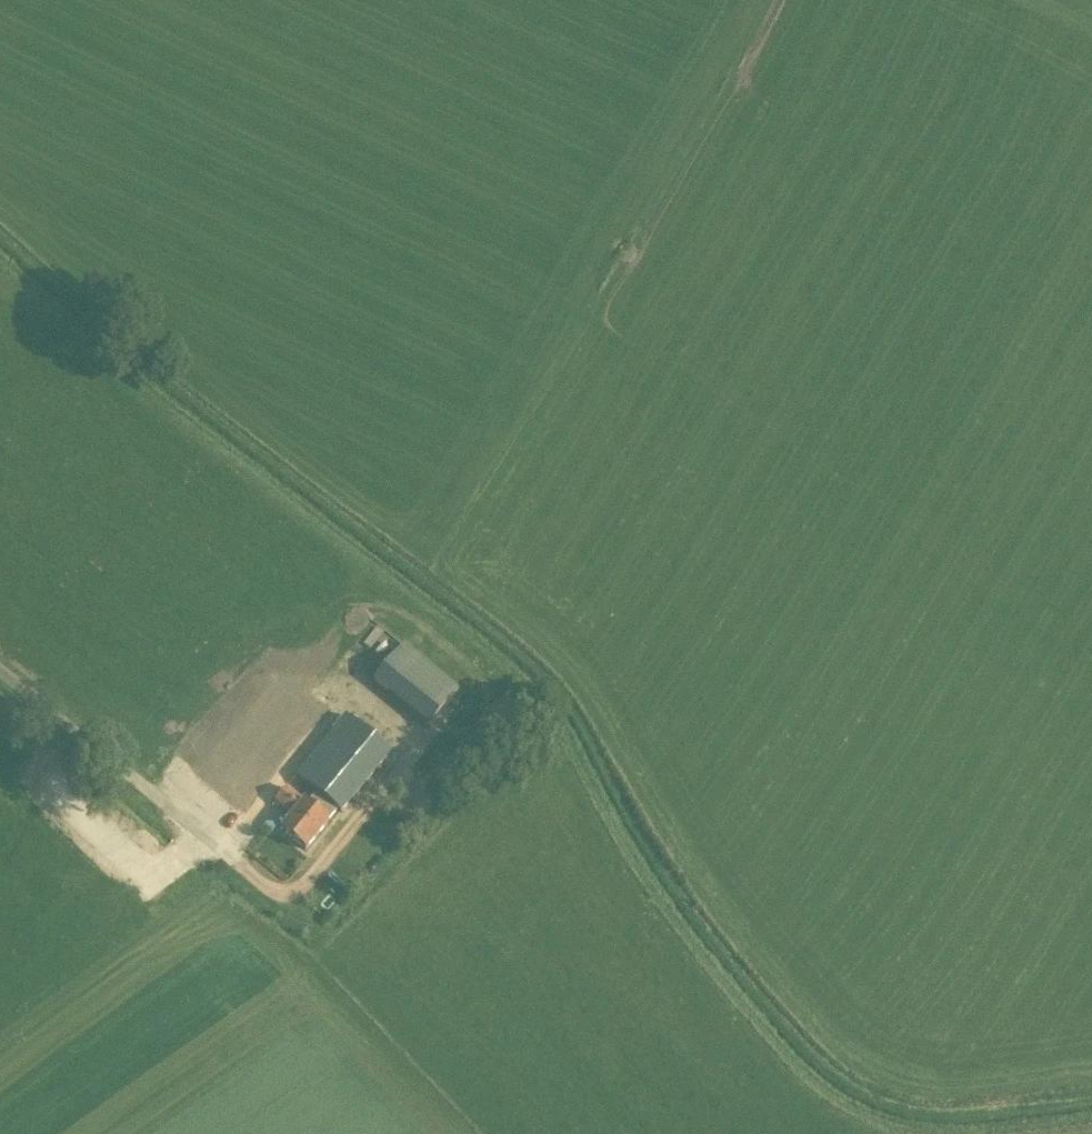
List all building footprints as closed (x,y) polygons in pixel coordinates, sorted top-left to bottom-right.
[(407,642),(375,678),(430,727),(462,691),(407,642)] [(316,794),(337,811),(343,816),(393,754),(345,715),(332,731),(296,778),(316,794)] [(304,804),(287,790),(275,805),(293,818),(282,832),(305,851),(328,823),(337,811),(316,794),(307,806),(304,804)]
